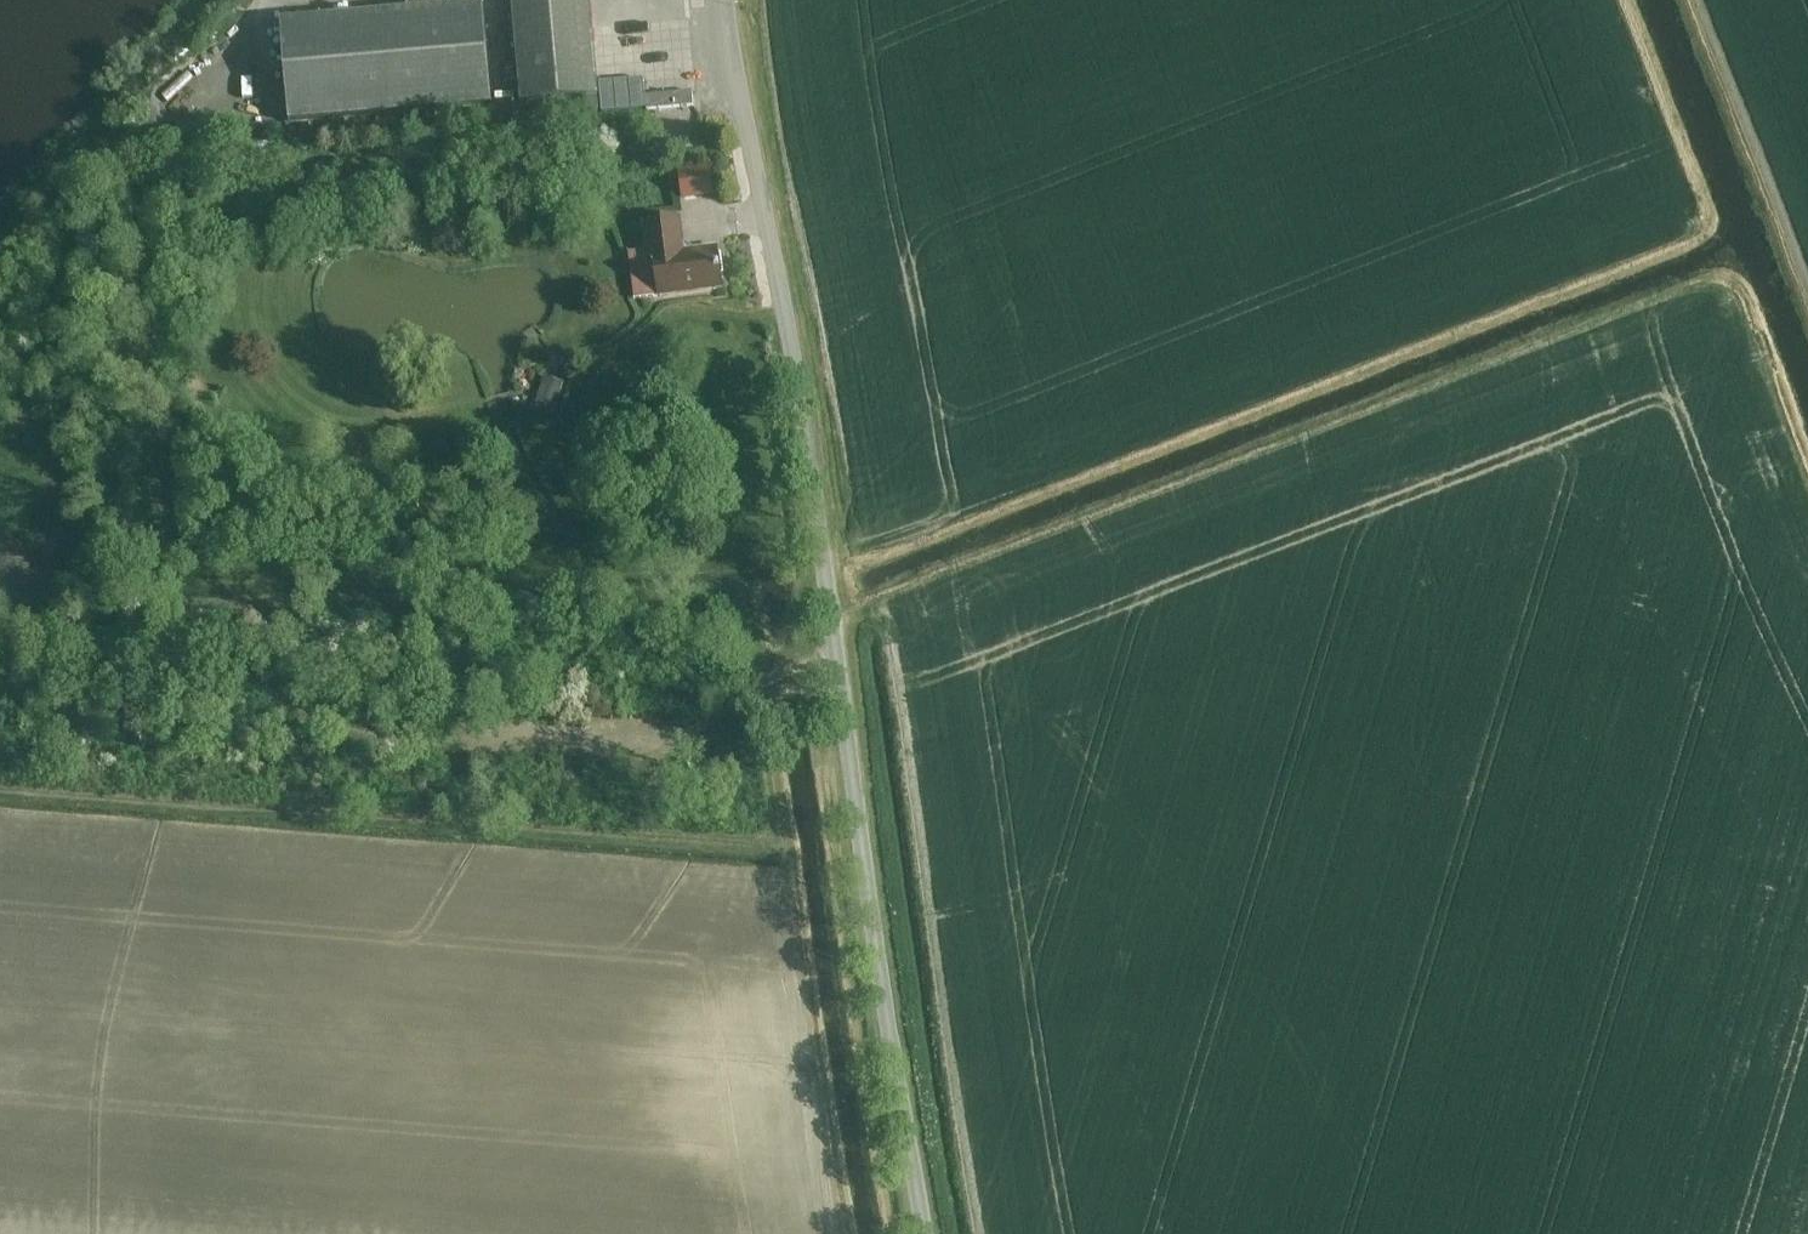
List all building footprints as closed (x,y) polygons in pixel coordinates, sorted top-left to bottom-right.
[(590,0),(513,0),(522,101),(599,94),(590,0)] [(283,20),(292,122),(494,104),(485,2),(283,20)] [(642,79),(599,83),(601,112),(644,108),(642,79)] [(700,88),(653,92),(655,109),(702,105),(700,88)] [(714,195),(711,165),(679,169),(683,199),(714,195)] [(717,244),(684,248),(680,215),(643,220),(647,248),(653,247),(659,294),(723,286),(717,244)] [(536,404),(558,411),(566,383),(544,376),(536,404)]
